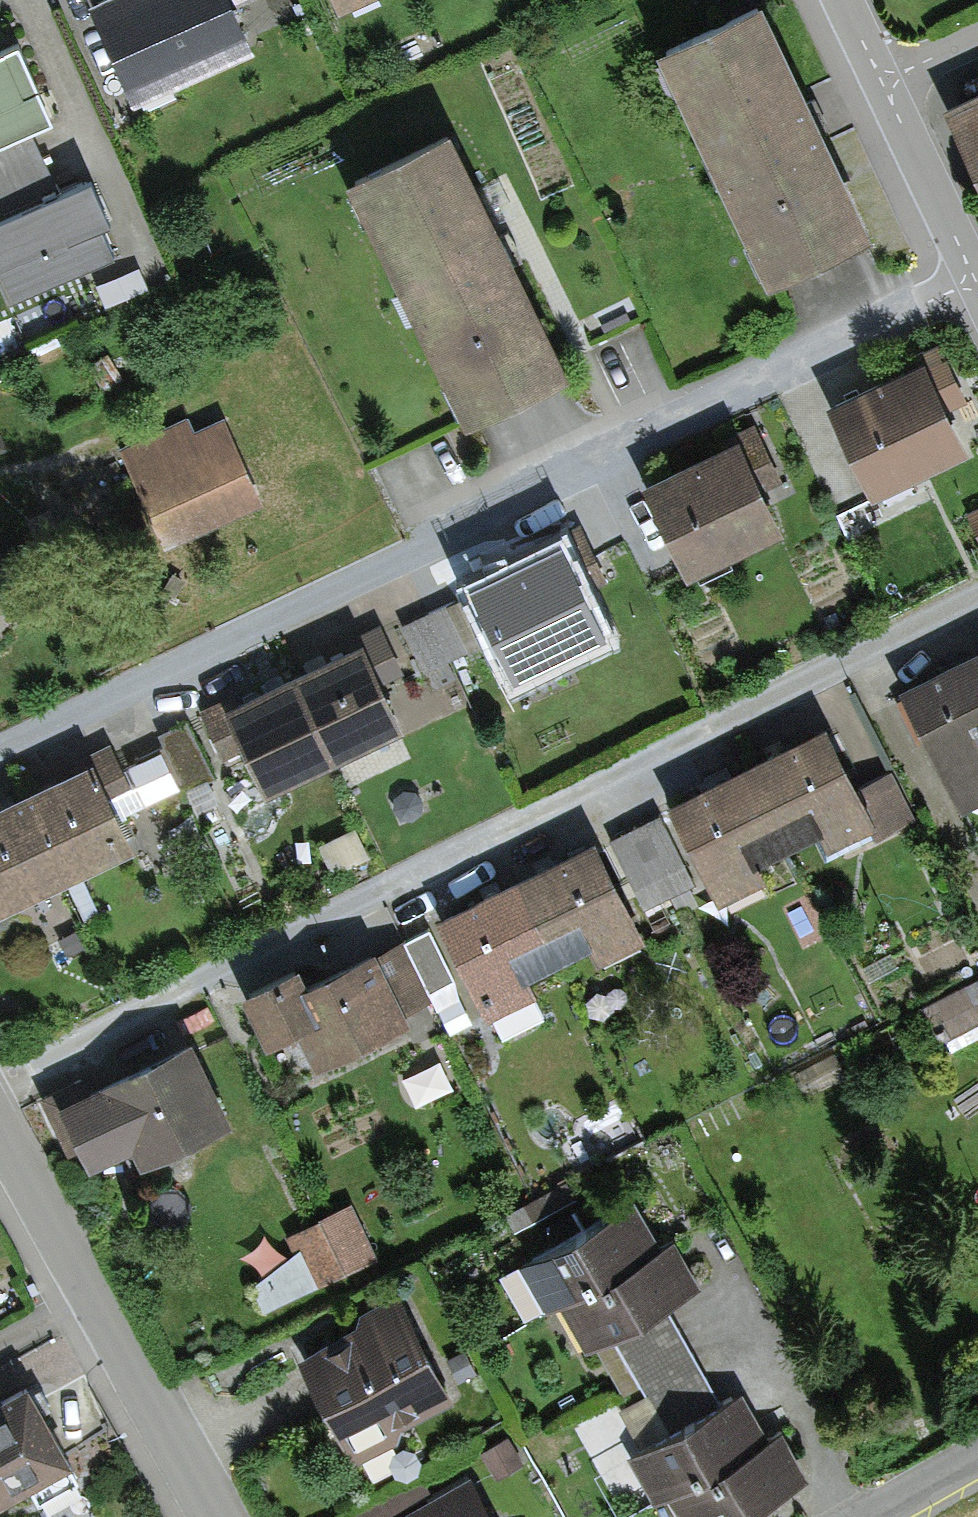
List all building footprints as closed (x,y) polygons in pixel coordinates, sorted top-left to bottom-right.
[(258,38),(242,2),(246,0),(92,0),(134,93),(258,38)] [(875,222),(769,0),(738,0),(657,38),(769,272),(875,222)] [(55,116),(18,33),(0,41),(0,173),(44,154),(32,126),(55,116)] [(977,172),(977,83),(943,99),(977,172)] [(466,415),(571,363),(452,118),(346,167),(466,415)] [(116,247),(103,217),(110,214),(90,170),(59,184),(44,154),(0,173),(0,272),(11,295),(116,247)] [(830,398),(873,489),(970,443),(952,405),(968,397),(940,340),(924,348),(926,352),(830,398)] [(118,445),(164,546),(266,500),(226,414),(195,428),(188,413),(118,445)] [(643,476),(688,573),(787,527),(768,487),(784,480),(756,420),(740,427),(742,431),(643,476)] [(513,671),(611,626),(593,587),(609,579),(582,520),(565,527),(566,530),(468,575),(475,590),(497,637),(513,671)] [(475,590),(447,603),(471,650),(497,637),(475,590)] [(446,600),(400,623),(425,672),(471,650),(447,603),(446,600)] [(330,759),(407,723),(386,679),(406,670),(383,620),(363,630),(365,635),(288,671),(330,759)] [(900,683),(905,693),(895,698),(917,742),(926,737),(962,810),(977,802),(977,645),(900,683)] [(330,759),(288,671),(225,701),(223,696),(198,707),(222,757),(245,746),(266,790),(330,759)] [(214,775),(188,718),(160,732),(186,788),(214,775)] [(826,720),(746,761),(787,845),(817,831),(826,848),(873,825),(878,833),(915,815),(892,769),(858,785),(826,720)] [(94,753),(21,789),(63,878),(138,844),(115,796),(133,788),(110,740),(92,748),(94,753)] [(162,747),(128,763),(147,801),(180,785),(162,747)] [(746,761),(668,799),(719,903),(769,879),(759,859),(787,845),(746,761)] [(63,878),(21,789),(0,799),(0,907),(63,878)] [(609,836),(644,907),(696,882),(661,811),(609,836)] [(597,833),(515,874),(557,957),(590,940),(600,959),(647,937),(597,833)] [(515,874),(438,912),(488,1013),(492,1011),(503,1031),(544,1011),(525,974),(559,957),(557,957),(515,874)] [(429,924),(403,937),(433,998),(459,985),(429,924)] [(316,1064),(413,1017),(410,1009),(433,998),(403,937),(378,949),(376,944),(307,977),(299,959),(242,987),(267,1039),(297,1025),(316,1064)] [(924,1007),(942,1042),(977,1023),(977,978),(924,1007)] [(142,1160),(233,1117),(192,1033),(75,1090),(70,1080),(40,1095),(68,1153),(81,1146),(91,1166),(134,1145),(142,1160)] [(500,1273),(526,1319),(558,1303),(663,1243),(636,1196),(500,1273)] [(266,1309),(379,1254),(352,1201),(285,1237),(293,1250),(252,1283),(266,1309)] [(663,1243),(558,1303),(586,1351),(614,1334),(667,1304),(703,1283),(675,1235),(663,1243)] [(357,1321),(296,1351),(353,1466),(399,1443),(403,1426),(456,1399),(399,1289),(360,1309),(357,1321)] [(667,1304),(614,1334),(670,1431),(724,1401),(667,1304)] [(75,1461),(29,1377),(0,1393),(0,1502),(75,1461)] [(629,1454),(654,1500),(668,1493),(769,1435),(744,1390),(724,1401),(670,1431),(629,1454)] [(682,1516),(737,1516),(811,1475),(783,1427),(769,1435),(668,1493),(682,1516)] [(482,1449),(497,1477),(525,1462),(510,1435),(482,1449)] [(387,1516),(499,1516),(472,1469),(387,1516)] [(422,1475),(352,1514),(354,1516),(379,1516),(430,1489),(422,1475)]
